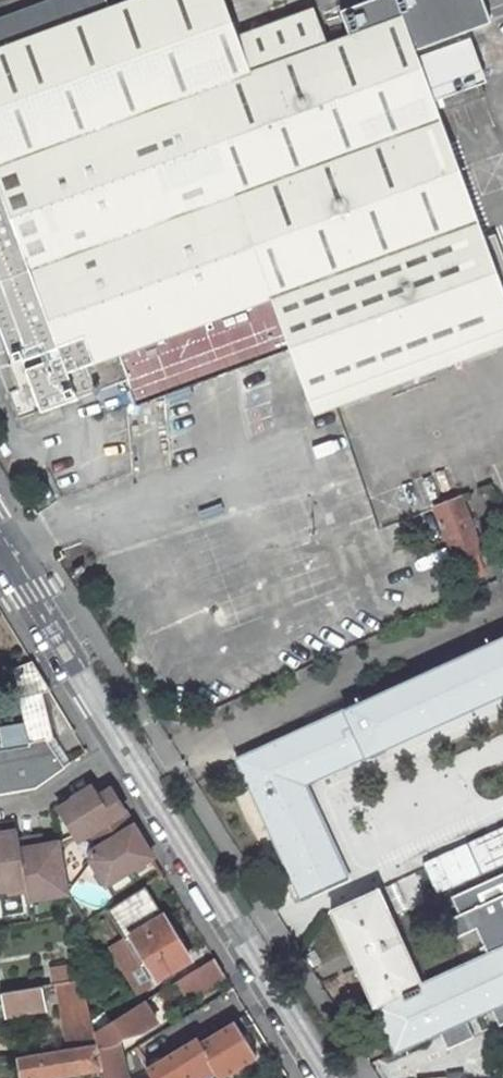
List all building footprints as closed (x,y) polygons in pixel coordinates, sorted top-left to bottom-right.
[(9,392),(19,419),(130,379),(244,337),(250,355),(252,360),(289,346),(308,399),(502,327),(502,292),(436,109),(431,94),(440,91),(446,105),(447,109),(485,95),(481,83),(484,82),(465,31),(491,21),(483,0),(366,0),(341,9),(350,34),(325,43),(312,8),(236,36),(223,0),(126,0),(109,6),(106,0),(51,0),(0,19),(0,324),(8,321),(17,345),(8,349),(13,361),(9,363),(18,388),(9,392)] [(446,105),(440,91),(431,94),(436,109),(446,105)] [(250,355),(244,337),(130,379),(136,396),(250,355)] [(482,551),(461,497),(434,507),(463,581),(483,574),(475,554),(482,551)] [(502,577),(502,558),(492,562),(499,579),(502,577)] [(249,787),(294,767),(302,785),(304,784),(502,694),(502,637),(236,758),(249,787)] [(35,788),(65,767),(45,739),(53,738),(41,691),(49,689),(33,662),(8,671),(14,693),(17,692),(18,697),(17,698),(24,724),(0,729),(0,794),(35,788)] [(294,767),(249,787),(301,900),(348,879),(304,784),(302,785),(294,767)] [(92,850),(90,860),(105,885),(152,856),(107,783),(94,791),(91,786),(73,798),(73,799),(58,808),(78,840),(90,833),(98,846),(92,850)] [(423,860),(437,892),(502,865),(502,827),(423,860)] [(29,885),(31,899),(67,893),(58,843),(42,845),(35,847),(34,838),(19,841),(17,831),(0,833),(0,890),(29,885)] [(42,845),(41,837),(34,838),(35,847),(42,845)] [(495,877),(478,885),(486,902),(502,894),(502,893),(495,877)] [(395,1052),(439,1032),(447,1049),(465,1041),(457,1024),(466,1020),(491,1008),(500,1004),(502,1011),(502,894),(486,902),(478,885),(451,897),(459,914),(442,922),(450,940),(476,929),(488,953),(421,984),(378,889),(331,910),(395,1052)] [(145,886),(107,910),(124,939),(131,936),(157,978),(189,959),(145,886)] [(131,936),(124,939),(112,947),(141,994),(160,983),(157,978),(131,936)] [(177,980),(187,997),(224,974),(214,957),(177,980)] [(56,983),(81,979),(77,963),(51,968),(54,984),(56,983)] [(94,1032),(81,979),(56,983),(67,1048),(96,1043),(94,1032)] [(42,986),(0,993),(4,1015),(46,1007),(42,986)] [(248,1013),(237,995),(209,1012),(220,1031),(248,1013)] [(101,1063),(122,1057),(120,1051),(118,1042),(123,1036),(143,1031),(157,1022),(143,1001),(94,1032),(96,1043),(101,1063)] [(491,1008),(499,1026),(502,1024),(502,1011),(500,1004),(491,1008)] [(466,1020),(457,1024),(465,1041),(474,1037),(466,1020)] [(96,1043),(67,1048),(19,1056),(23,1077),(40,1077),(102,1067),(101,1063),(96,1043)] [(122,1057),(101,1063),(102,1067),(105,1077),(127,1077),(122,1057)]
